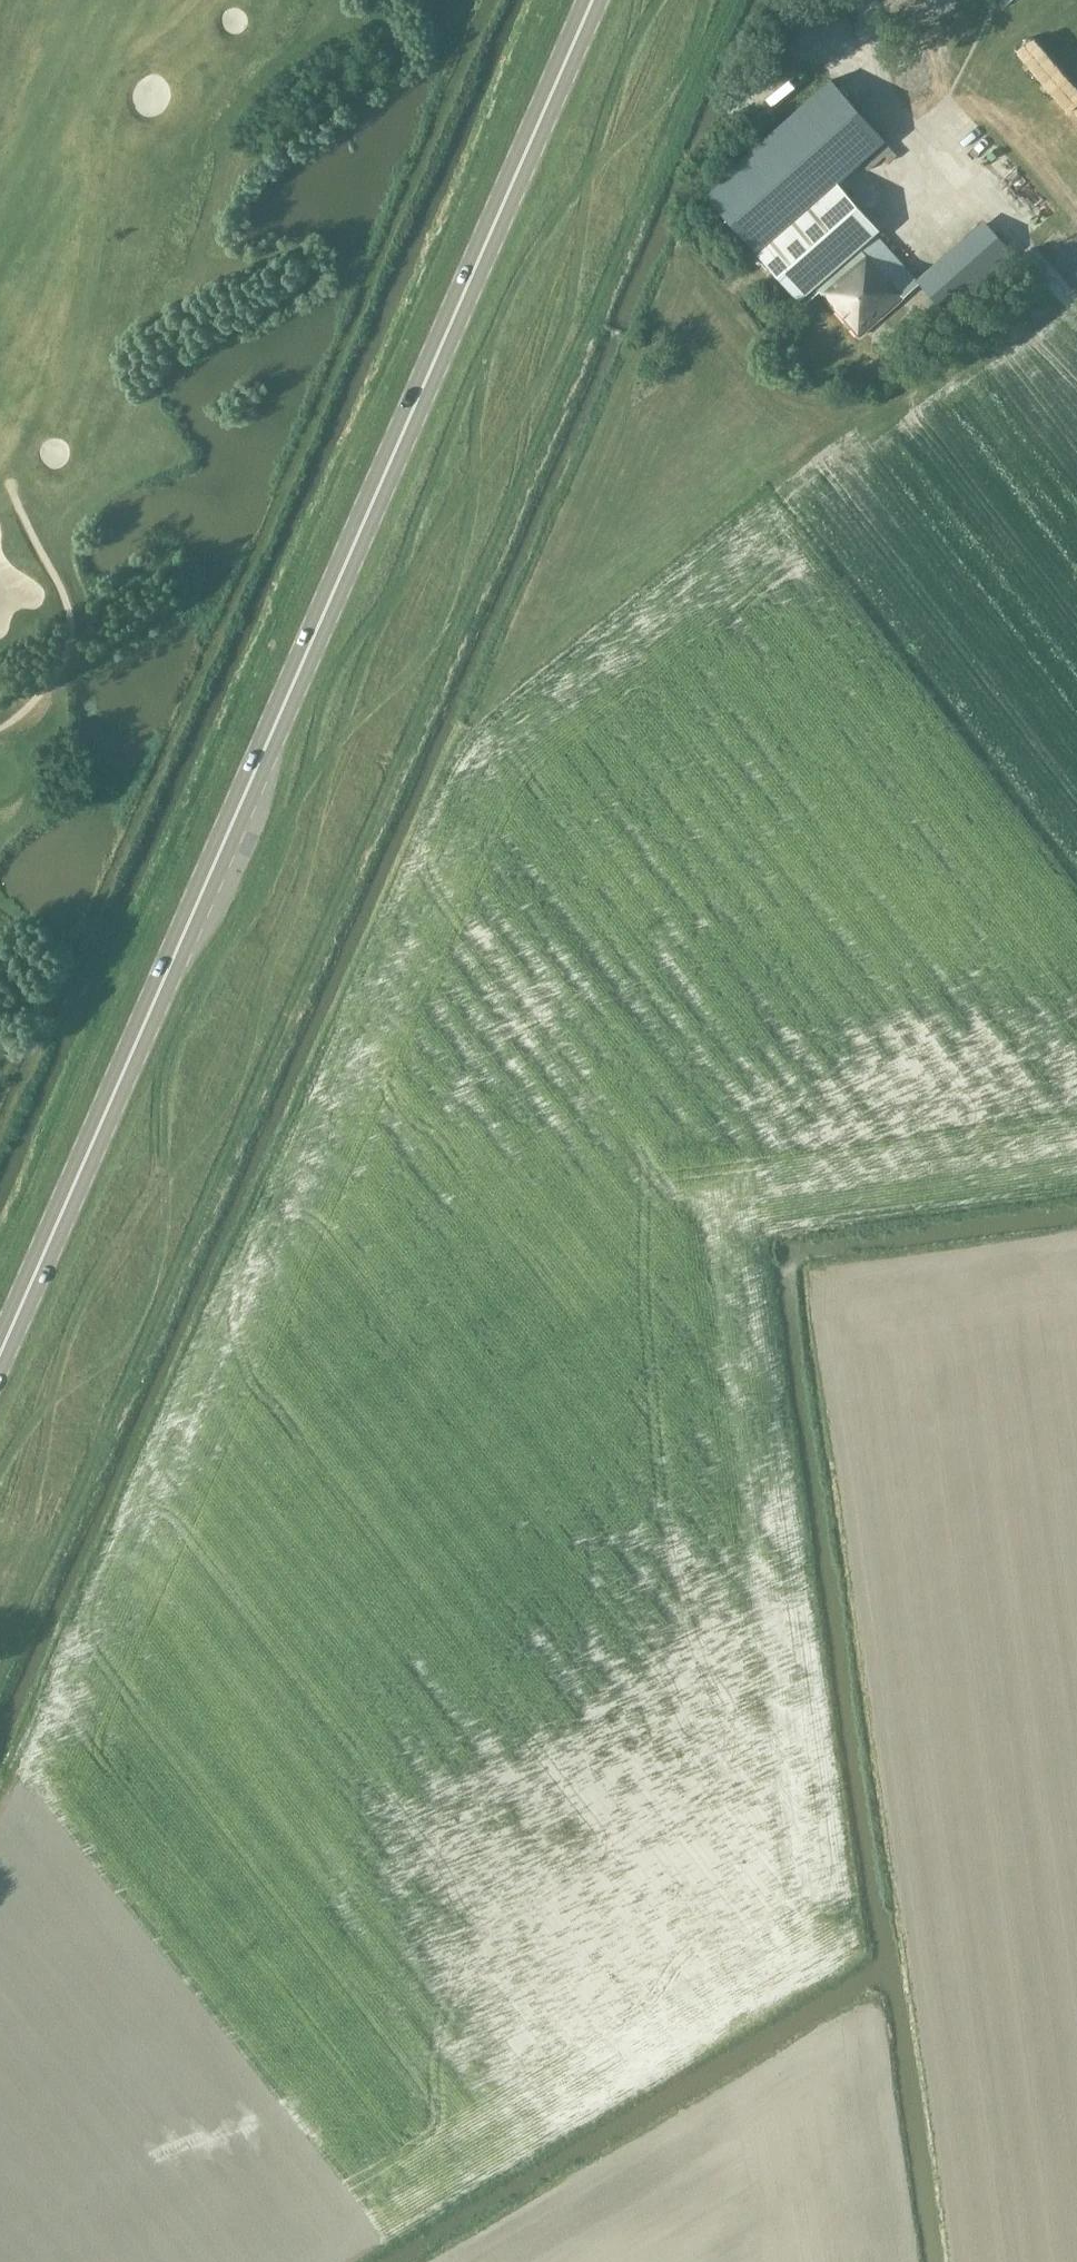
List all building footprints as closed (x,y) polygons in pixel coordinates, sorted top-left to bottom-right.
[(885,141),(849,102),(830,80),(705,190),(768,266),(803,305),(819,292),(858,335),(919,282),(945,313),(1012,254),(982,220),(917,279),(890,249),(876,233),(880,230),(839,182),(885,141)]
